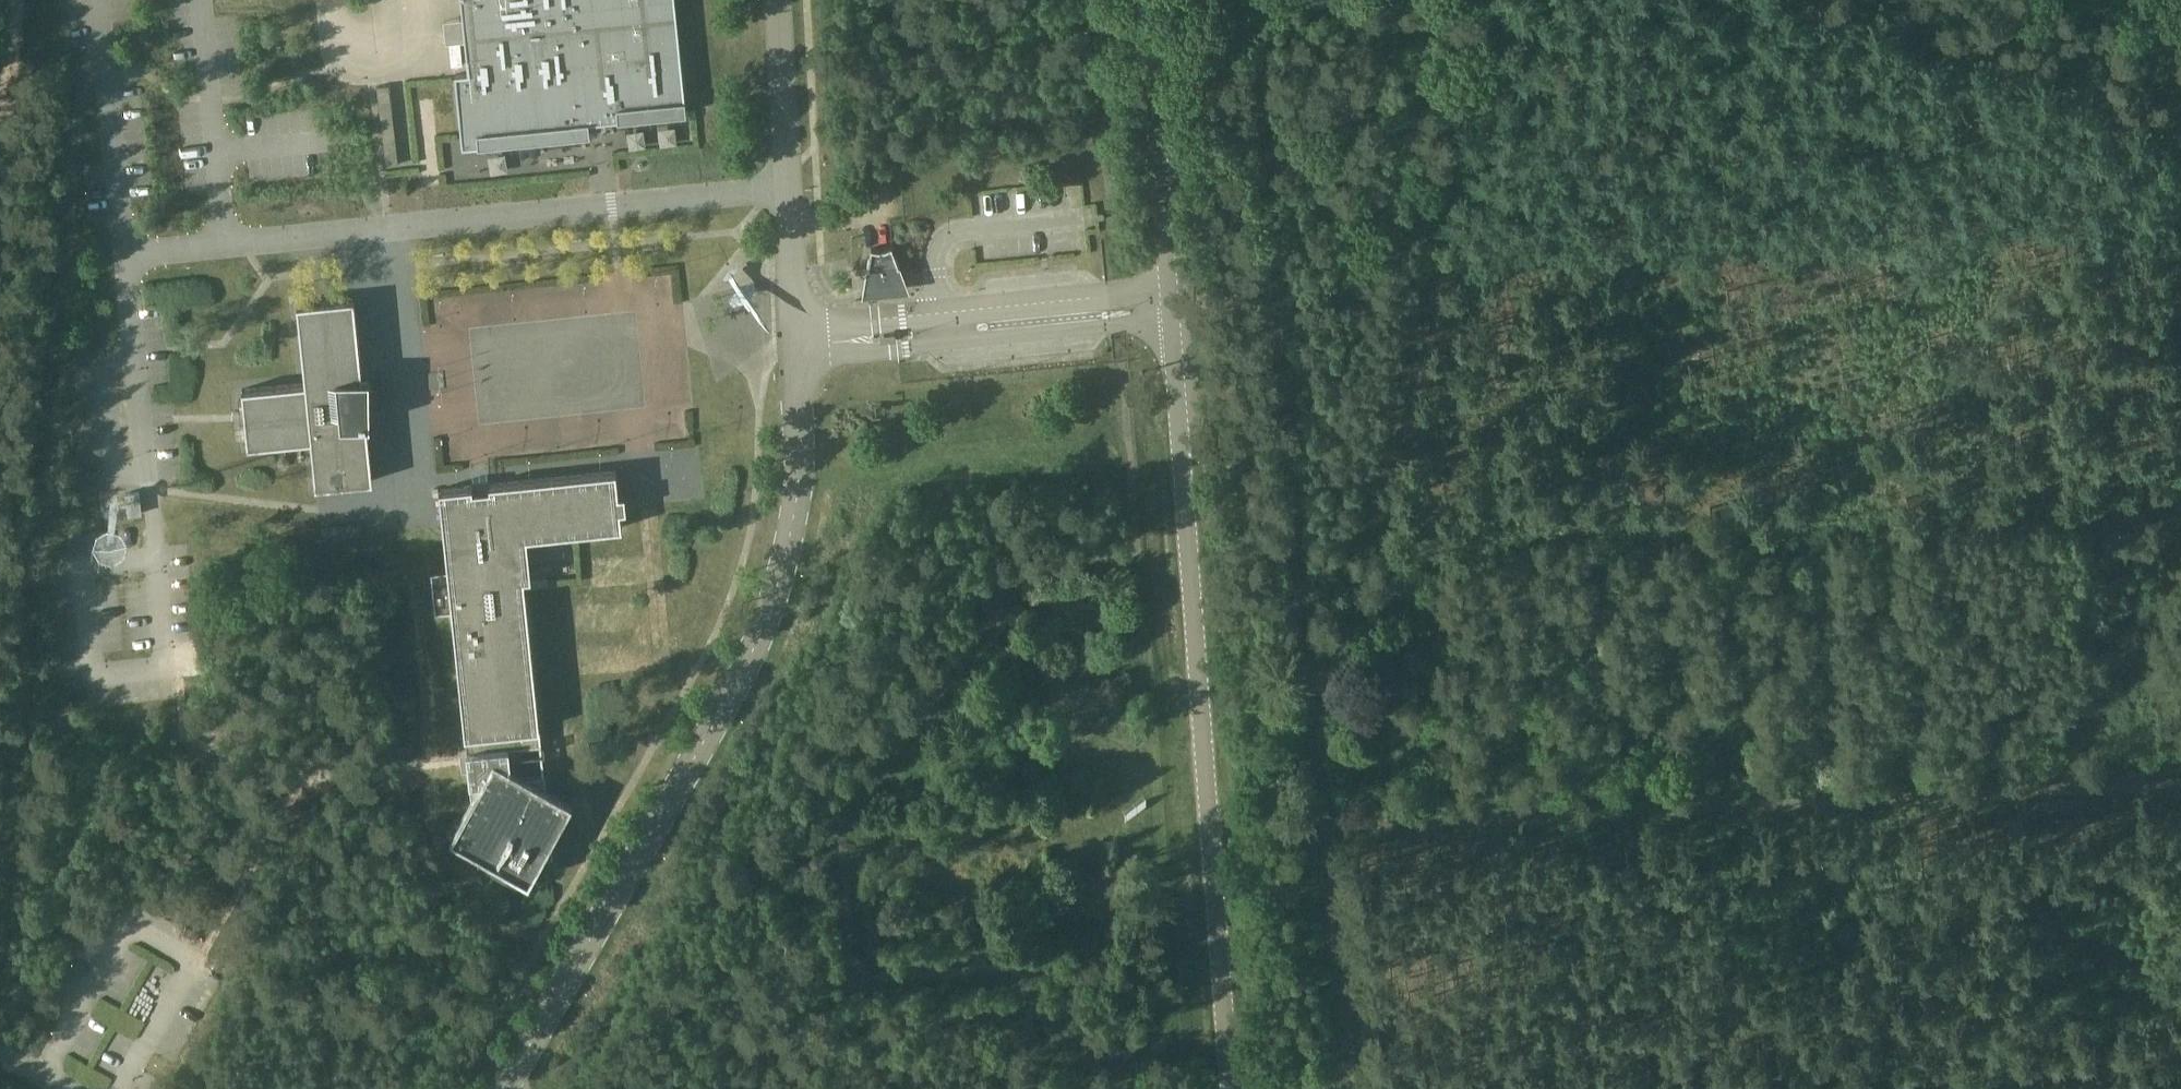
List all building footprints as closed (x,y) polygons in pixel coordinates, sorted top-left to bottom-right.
[(675,0),(461,0),(468,74),(455,75),(462,148),(590,135),(589,124),(686,114),(675,0)] [(398,165),(389,86),(376,87),(386,167),(398,165)] [(885,249),(884,249),(880,250),(872,248),(868,270),(870,270),(870,267),(875,268),(877,285),(895,283),(893,266),(898,264),(899,267),(900,266),(892,246),(885,249)] [(910,292),(900,266),(899,267),(898,264),(893,266),(895,283),(877,285),(875,268),(870,267),(870,270),(868,270),(863,297),(910,292)] [(242,390),(245,422),(248,447),(311,440),(316,487),(372,482),(355,311),(337,308),(335,301),(297,305),(305,383),(242,390)] [(448,572),(432,573),(436,614),(452,612),(453,612),(468,754),(500,750),(501,761),(495,757),(482,781),(470,782),(479,863),(497,861),(530,879),(542,856),(554,855),(545,774),(528,776),(512,767),(510,749),(519,748),(528,747),(542,746),(526,587),(529,586),(532,586),(532,582),(532,578),(528,538),(623,528),(621,511),(627,510),(626,495),(619,495),(617,472),(490,485),(490,489),(474,491),(473,491),(473,487),(440,490),(447,556),(448,572)] [(126,493),(129,515),(142,514),(139,492),(126,493)] [(156,1080),(151,1088),(171,1088),(156,1080)]
